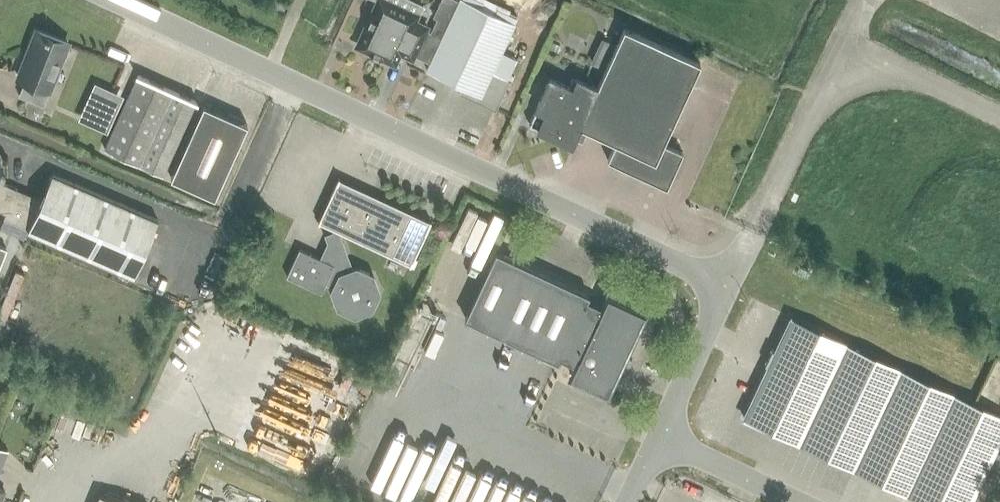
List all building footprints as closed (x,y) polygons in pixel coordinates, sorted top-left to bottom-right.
[(431,62),(460,0),(442,0),(434,17),(438,19),(432,33),(424,29),(415,24),(424,7),(409,0),(376,0),(353,48),(396,68),(401,56),(414,62),(417,56),(431,62)] [(431,62),(427,71),(498,104),(508,82),(491,74),(518,18),(508,14),(508,13),(496,7),(493,13),(481,8),(484,1),(482,0),(460,0),(431,62)] [(595,90),(579,127),(615,144),(608,161),(667,188),(683,153),(664,144),(701,64),(624,29),(617,45),(605,70),(597,89),(596,90),(595,90)] [(20,95),(43,104),(49,88),(51,89),(68,44),(35,31),(17,76),(26,79),(20,95)] [(601,37),(589,63),(605,70),(617,45),(601,37)] [(196,102),(138,76),(105,149),(163,176),(196,102)] [(579,127),(595,90),(596,90),(597,89),(574,78),(569,88),(550,79),(529,125),(557,137),(554,143),(569,150),(579,127)] [(100,86),(96,96),(108,102),(113,91),(100,86)] [(171,178),(215,198),(247,125),(204,105),(171,178)] [(3,183),(0,190),(0,210),(6,213),(0,228),(0,230),(22,239),(24,240),(28,230),(134,276),(158,220),(52,174),(42,199),(18,189),(3,183)] [(409,265),(410,266),(431,221),(338,178),(318,223),(319,223),(321,218),(336,225),(320,259),(299,249),(286,277),(321,293),(325,284),(334,288),(332,291),(338,308),(354,316),(371,309),(379,293),(373,276),(356,269),(352,270),(340,236),(343,229),(412,260),(409,265)] [(496,252),(465,318),(557,361),(559,357),(575,365),(570,376),(607,393),(644,313),(607,295),(602,307),(586,299),(588,295),(496,252)] [(743,417),(799,443),(854,469),(909,494),(926,501),(970,501),(999,437),(999,415),(955,394),(900,369),(846,343),(792,318),(788,316),(787,319),(789,319),(775,350),(771,348),(764,363),(768,365),(743,417)] [(439,501),(492,501),(502,480),(487,474),(487,473),(472,466),(472,465),(457,459),(439,501)]
